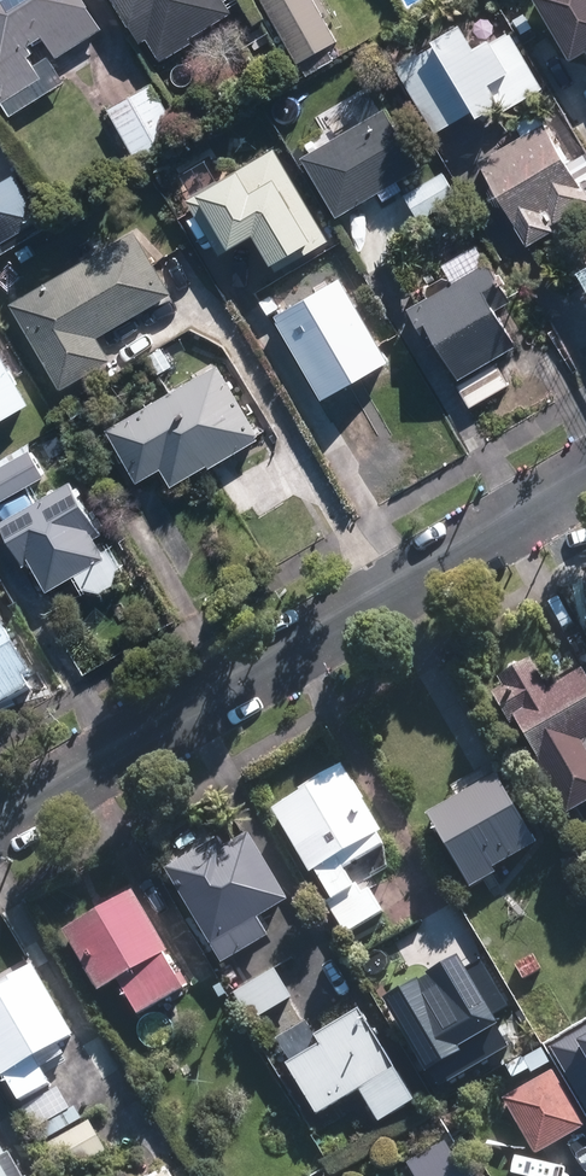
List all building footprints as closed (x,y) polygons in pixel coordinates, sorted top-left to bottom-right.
[(39,79),(20,49),(85,8),(80,0),(0,0),(0,103),(39,79)] [(123,26),(126,25),(137,43),(142,40),(156,63),(188,43),(186,38),(228,13),(221,0),(108,0),(123,26)] [(293,60),(332,38),(311,0),(260,0),(293,60)] [(564,64),(580,53),(585,63),(585,0),(526,0),(564,64)] [(533,25),(525,10),(511,18),(519,33),(533,25)] [(391,68),(429,133),(464,113),(469,121),(495,106),(498,112),(539,88),(507,33),(484,46),(482,41),(466,50),(452,27),(423,43),(425,49),(391,68)] [(103,108),(135,160),(176,136),(145,84),(103,108)] [(332,218),(416,168),(381,108),(297,158),(332,218)] [(473,162),(522,246),(549,230),(546,225),(585,201),(585,198),(578,184),(576,186),(533,111),(511,124),(518,135),(473,162)] [(269,150),(180,200),(212,256),(246,237),(263,267),(267,265),(270,271),(322,242),(269,150)] [(43,214),(16,170),(0,179),(0,240),(43,214)] [(440,171),(398,195),(413,220),(454,196),(440,171)] [(9,299),(59,384),(108,355),(94,332),(168,289),(133,227),(9,299)] [(448,283),(403,309),(425,348),(432,343),(453,380),(511,346),(491,310),(506,302),(483,262),(482,263),(473,247),(438,267),(448,283)] [(383,363),(335,279),(267,318),(315,401),(383,363)] [(171,365),(159,347),(146,356),(157,374),(171,365)] [(0,349),(0,417),(29,400),(0,349)] [(216,361),(103,425),(133,478),(159,464),(168,482),(204,461),(207,465),(258,436),(216,361)] [(464,406),(503,386),(491,365),(453,386),(464,406)] [(77,397),(61,405),(68,417),(84,408),(77,397)] [(42,472),(27,446),(0,460),(0,494),(42,472)] [(0,511),(0,527),(18,559),(25,555),(41,584),(70,568),(78,583),(81,581),(94,585),(108,578),(111,563),(116,561),(104,540),(96,544),(91,533),(96,531),(65,475),(0,511)] [(28,685),(22,673),(27,670),(0,621),(0,701),(28,685)] [(562,811),(585,797),(585,754),(577,738),(585,732),(585,678),(579,664),(553,680),(549,672),(540,677),(527,655),(494,674),(499,683),(487,689),(506,722),(512,718),(533,753),(528,755),(562,811)] [(267,804),(305,868),(311,865),(347,927),(380,908),(365,884),(359,888),(354,879),(350,882),(340,865),(381,840),(374,829),(377,826),(338,758),(314,771),(316,776),(267,804)] [(491,770),(421,811),(464,884),(491,868),(489,864),(530,839),(491,770)] [(214,834),(160,865),(216,960),(265,932),(254,914),(284,896),(245,828),(219,843),(214,834)] [(59,927),(93,988),(113,976),(132,1010),(179,983),(159,949),(163,946),(127,887),(59,927)] [(382,992),(432,1079),(489,1046),(440,959),(425,968),(403,929),(363,952),(386,990),(382,992)] [(13,1098),(46,1079),(31,1054),(70,1031),(28,959),(0,975),(0,1075),(13,1098)] [(271,965),(231,989),(248,1017),(288,994),(271,965)] [(420,1098),(364,1006),(320,1033),(325,1041),(292,1062),(323,1112),(365,1087),(385,1120),(420,1098)] [(585,1102),(585,1056),(566,1068),(585,1102)] [(531,1152),(582,1123),(550,1067),(499,1096),(531,1152)] [(56,1083),(21,1103),(23,1107),(16,1111),(25,1127),(32,1122),(33,1124),(68,1105),(56,1083)] [(84,1117),(40,1141),(58,1172),(101,1148),(84,1117)] [(462,1155),(455,1159),(444,1139),(405,1160),(414,1175),(474,1175),(462,1155)] [(0,1153),(0,1175),(14,1175),(0,1153)] [(141,1175),(169,1175),(163,1164),(141,1175)]
